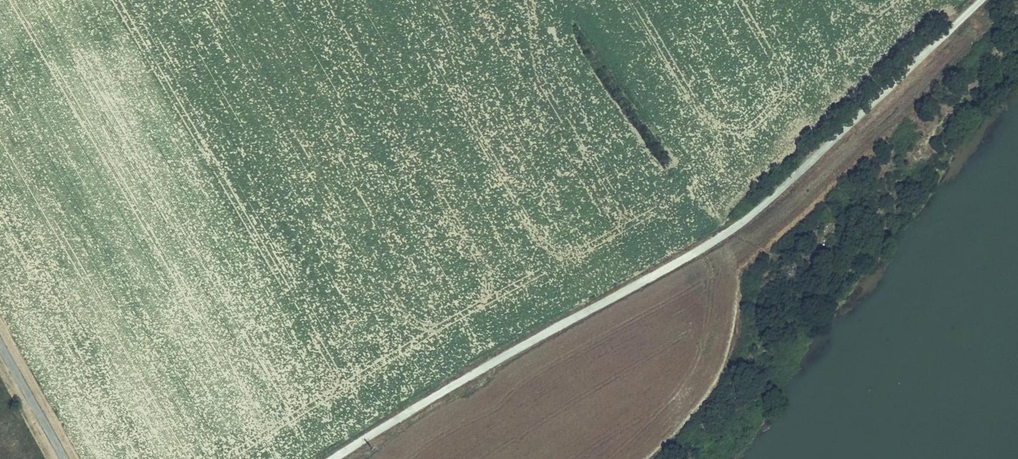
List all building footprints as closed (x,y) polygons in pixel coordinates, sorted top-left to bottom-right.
[(934,117),(921,125),(926,133),(938,125),(934,117)]
